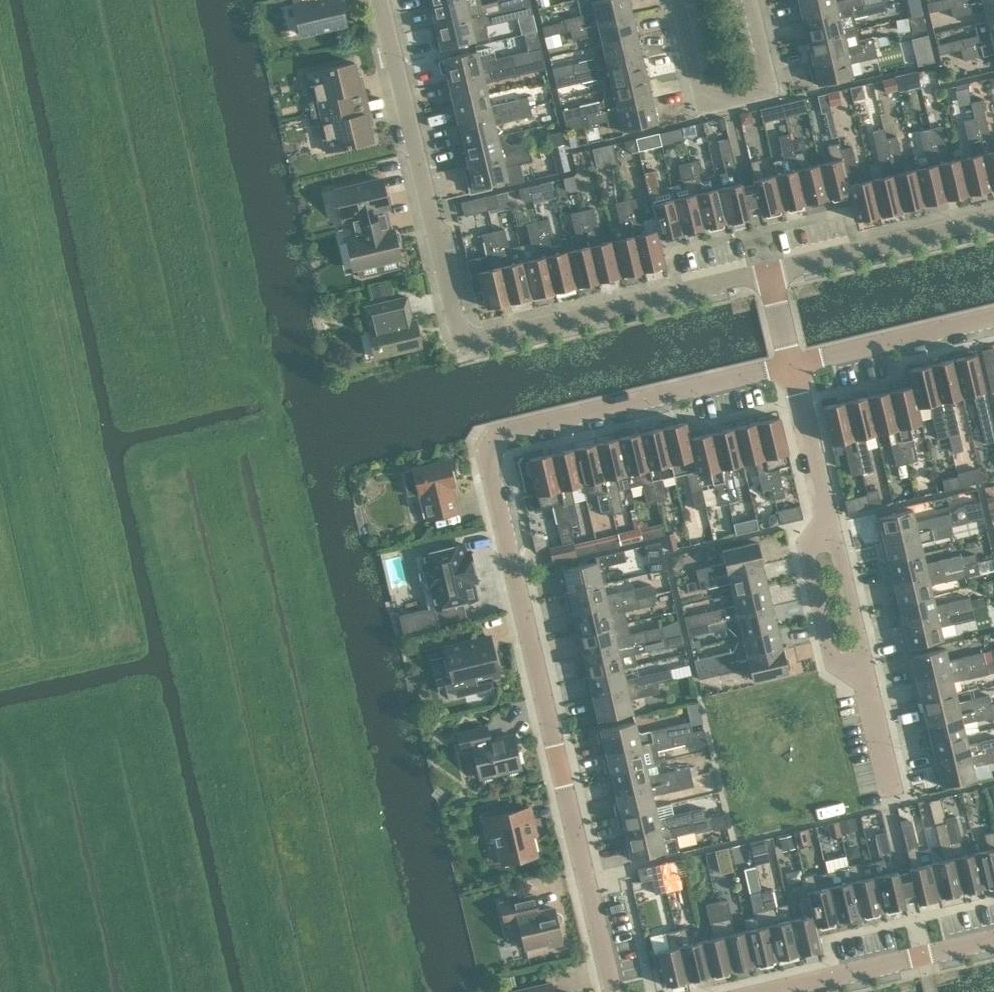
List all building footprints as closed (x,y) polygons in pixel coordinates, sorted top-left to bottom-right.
[(294,2),(301,32),(346,21),(341,0),(294,0),(294,2)] [(431,3),(436,23),(502,8),(508,6),(523,3),(522,0),(491,0),(482,2),(481,0),(441,0),(431,3)] [(543,23),(546,34),(560,31),(567,29),(571,28),(633,13),(630,0),(594,0),(596,11),(583,14),(582,13),(564,17),(564,18),(543,23)] [(804,17),(866,2),(866,0),(800,0),(804,17)] [(804,17),(809,38),(858,27),(855,15),(872,11),(888,8),(886,0),(874,0),(870,1),(866,2),(804,17)] [(927,0),(930,9),(951,4),(955,3),(955,4),(972,0),(929,0),(927,0)] [(951,4),(954,15),(985,7),(988,18),(993,17),(993,0),(972,0),(955,4),(955,3),(951,4)] [(523,3),(508,6),(510,17),(533,11),(534,11),(532,1),(523,3)] [(436,23),(434,24),(436,32),(434,34),(437,45),(439,46),(441,46),(476,38),(489,35),(486,23),(510,17),(508,6),(502,8),(436,23)] [(924,11),(910,14),(913,30),(928,27),(924,11)] [(633,13),(571,28),(573,37),(601,31),(603,42),(638,34),(633,13)] [(937,43),(939,52),(940,52),(961,46),(965,45),(965,46),(993,39),(993,17),(988,18),(975,21),(978,33),(963,36),(937,43)] [(858,27),(809,38),(814,59),(876,45),(874,35),(860,38),(858,27)] [(560,31),(546,34),(548,45),(562,42),(560,31)] [(931,43),(929,32),(912,35),(915,46),(931,43)] [(573,61),(553,66),(555,76),(643,55),(638,34),(603,42),(595,44),(596,50),(594,56),(573,61)] [(961,46),(964,57),(993,50),(993,39),(965,46),(965,45),(961,46)] [(442,57),(440,60),(442,69),(445,71),(447,71),(449,79),(543,56),(541,45),(513,53),(497,56),(494,46),(491,45),(478,48),(444,56),(444,57),(442,57)] [(813,66),(812,69),(814,80),(816,81),(819,81),(819,82),(853,74),(850,61),(878,55),(876,45),(814,59),(815,66),(813,66)] [(643,55),(555,76),(558,85),(577,81),(598,76),(600,87),(605,86),(648,76),(643,55)] [(543,56),(449,79),(454,100),(488,92),(485,80),(517,72),(546,65),(543,56)] [(355,60),(309,71),(315,98),(309,100),(312,111),(365,99),(355,60)] [(904,73),(896,74),(899,87),(900,91),(908,89),(904,73)] [(896,74),(883,77),(886,90),(899,87),(896,74)] [(575,105),(563,108),(565,118),(653,97),(648,76),(605,86),(607,91),(604,98),(575,105)] [(863,82),(851,85),(854,98),(866,95),(863,82)] [(839,87),(828,90),(831,104),(843,101),(839,87)] [(828,90),(818,93),(822,110),(826,110),(832,108),(831,104),(828,90)] [(488,92),(454,100),(459,121),(531,104),(529,94),(491,103),(488,92)] [(971,99),(975,115),(991,185),(993,185),(993,134),(990,132),(986,113),(982,96),(971,99)] [(653,97),(565,118),(568,128),(582,124),(589,123),(607,118),(610,123),(613,126),(617,128),(621,129),(624,128),(658,120),(653,97)] [(365,99),(312,111),(315,123),(321,122),(327,149),(374,138),(365,99)] [(531,104),(459,121),(464,142),(498,134),(496,122),(533,114),(531,104)] [(752,108),(740,111),(742,122),(754,119),(752,108)] [(724,115),(716,117),(720,128),(727,126),(724,115)] [(973,153),(961,156),(969,191),(991,185),(975,115),(964,118),(969,139),(973,153)] [(941,123),(930,126),(947,196),(969,191),(961,156),(949,158),(946,145),(941,123)] [(884,174),(872,177),(881,211),(882,211),(883,213),(885,214),(893,212),(894,211),(894,208),(903,206),(886,136),(887,136),(884,126),(873,128),(880,160),(881,160),(884,174)] [(925,150),(913,153),(916,166),(917,166),(925,201),(947,196),(930,126),(920,128),(925,150)] [(550,132),(547,137),(549,144),(564,141),(561,129),(550,132)] [(785,156),(774,159),(777,172),(784,206),(792,204),(796,207),(803,206),(804,201),(807,201),(795,151),(796,151),(792,135),(791,130),(779,133),(785,156)] [(498,134),(464,142),(469,163),(531,148),(529,138),(511,142),(505,137),(504,132),(498,134)] [(804,132),(792,135),(796,151),(806,148),(807,148),(804,132)] [(887,136),(886,136),(903,206),(925,201),(917,166),(916,166),(905,169),(902,155),(897,134),(887,136)] [(727,169),(716,172),(719,185),(728,220),(736,218),(739,221),(746,219),(747,215),(750,214),(741,175),(739,176),(736,162),(729,135),(720,138),(727,169)] [(637,136),(625,138),(626,146),(632,149),(640,148),(637,136)] [(832,158),(821,161),(829,195),(837,193),(840,197),(847,195),(848,191),(852,190),(841,147),(840,140),(828,143),(832,158)] [(564,142),(552,144),(554,155),(568,152),(566,145),(565,145),(564,142)] [(852,144),(841,147),(852,190),(854,202),(858,217),(881,211),(872,177),(865,178),(861,162),(857,164),(852,144)] [(470,169),(467,170),(471,191),(492,186),(491,181),(509,177),(510,182),(524,178),(521,162),(533,159),(531,148),(469,163),(470,169)] [(796,151),(795,151),(807,201),(809,200),(812,203),(820,202),(821,197),(829,195),(821,161),(809,164),(806,148),(796,151)] [(701,157),(690,159),(705,225),(708,224),(711,228),(718,226),(720,222),(728,220),(719,185),(716,172),(705,175),(701,157)] [(761,157),(751,159),(754,172),(752,173),(762,212),(765,211),(768,214),(775,212),(777,208),(784,206),(777,172),(765,175),(761,157)] [(683,179),(671,182),(675,196),(683,230),(691,228),(694,232),(701,230),(703,226),(705,225),(690,159),(679,162),(683,179)] [(656,167),(645,170),(648,186),(655,214),(660,236),(664,235),(667,238),(674,236),(675,232),(683,230),(675,196),(671,182),(660,185),(660,183),(656,167)] [(575,172),(564,175),(566,186),(571,189),(578,187),(575,172)] [(383,177),(336,188),(343,217),(351,215),(353,225),(388,217),(386,205),(389,204),(383,177)] [(541,180),(531,183),(534,196),(541,194),(543,190),(541,180)] [(531,183),(519,186),(522,197),(525,199),(532,197),(534,196),(531,183)] [(486,193),(489,207),(496,205),(499,201),(497,191),(486,193)] [(477,196),(462,199),(465,213),(489,207),(486,193),(477,196)] [(639,195),(627,197),(644,268),(667,262),(663,247),(660,236),(655,214),(643,217),(643,216),(639,195)] [(622,222),(610,225),(613,238),(622,273),(644,268),(627,197),(616,200),(621,221),(622,221),(622,222)] [(594,205),(583,208),(599,278),(622,273),(613,238),(602,240),(599,227),(599,226),(594,205)] [(580,245),(569,248),(577,283),(599,278),(583,208),(572,210),(577,231),(580,245)] [(550,216),(539,218),(555,288),(577,283),(569,248),(566,234),(555,237),(550,216)] [(355,234),(352,235),(359,265),(361,274),(400,265),(397,255),(401,254),(395,227),(391,228),(388,217),(353,225),(355,234)] [(532,240),(521,242),(525,259),(533,294),(535,293),(535,295),(537,296),(546,294),(547,292),(547,290),(555,288),(539,218),(527,221),(532,240)] [(505,226),(494,229),(511,299),(519,297),(519,299),(521,300),(530,298),(531,296),(531,294),(533,294),(525,259),(521,242),(510,245),(505,226)] [(488,253),(468,257),(471,271),(479,269),(483,289),(481,289),(480,291),(482,301),(484,302),(486,301),(487,305),(511,299),(494,229),(483,231),(488,253)] [(388,280),(373,283),(375,295),(391,291),(388,280)] [(407,294),(364,304),(369,327),(368,327),(374,353),(421,342),(418,329),(415,327),(407,294)] [(984,348),(988,367),(993,365),(993,345),(984,348)] [(955,356),(963,393),(975,390),(978,404),(983,425),(986,441),(993,439),(993,422),(986,388),(977,351),(976,348),(968,350),(969,353),(955,356)] [(939,356),(932,358),(949,433),(960,431),(955,409),(955,410),(952,396),(963,393),(955,356),(940,360),(939,356)] [(925,363),(909,367),(911,377),(913,383),(914,383),(918,404),(919,403),(931,401),(934,414),(934,415),(939,436),(949,433),(932,358),(924,360),(925,363)] [(898,383),(890,385),(908,460),(919,457),(914,436),(913,436),(910,422),(923,419),(919,403),(918,404),(914,383),(913,383),(898,387),(898,383)] [(883,390),(869,394),(877,430),(889,427),(892,441),(897,462),(908,460),(890,385),(882,387),(883,390)] [(853,393),(846,395),(863,470),(874,468),(869,447),(866,433),(877,430),(869,394),(854,397),(853,393)] [(839,401),(824,404),(832,441),(845,438),(848,452),(847,452),(852,473),(863,470),(846,395),(838,397),(839,401)] [(780,414),(758,420),(774,488),(784,486),(779,463),(791,461),(789,449),(780,414)] [(687,419),(664,425),(675,472),(688,469),(693,490),(696,505),(707,502),(703,488),(699,470),(699,471),(690,436),(691,435),(690,429),(687,419)] [(758,420),(735,425),(744,460),(756,457),(764,491),(774,488),(758,420)] [(664,425),(642,430),(658,499),(668,496),(663,474),(675,472),(664,425)] [(735,425),(713,430),(729,499),(739,496),(731,463),(744,460),(735,425)] [(642,430),(620,435),(631,484),(643,481),(648,501),(658,499),(642,430)] [(691,435),(690,436),(699,471),(699,470),(711,468),(719,501),(729,499),(713,430),(691,435)] [(620,435),(597,441),(613,509),(613,511),(624,509),(619,487),(631,484),(620,435)] [(597,441),(575,446),(584,481),(583,481),(586,490),(589,489),(599,491),(603,512),(613,509),(597,441)] [(575,446),(553,451),(569,519),(569,520),(569,523),(580,520),(571,484),(583,481),(584,481),(575,446)] [(529,460),(527,462),(529,471),(532,473),(533,472),(541,506),(554,503),(563,541),(550,545),(553,557),(554,558),(577,553),(574,543),(569,523),(569,520),(569,519),(553,451),(530,457),(530,459),(529,460)] [(449,458),(404,469),(410,493),(421,490),(428,517),(460,509),(453,483),(455,483),(449,458)] [(908,461),(899,463),(901,475),(910,473),(908,461)] [(979,464),(958,469),(959,474),(961,484),(983,479),(979,464)] [(959,474),(943,477),(946,488),(961,484),(959,474)] [(784,486),(774,488),(775,496),(776,496),(786,494),(784,486)] [(879,486),(868,489),(869,491),(872,505),(882,503),(879,486)] [(868,491),(846,497),(849,511),(872,505),(868,491)] [(878,518),(877,520),(879,530),(881,531),(883,531),(884,537),(950,521),(950,523),(954,522),(985,515),(980,497),(964,500),(951,510),(930,515),(930,516),(916,519),(913,507),(879,515),(880,517),(878,518)] [(801,502),(778,508),(779,510),(781,521),(804,516),(801,502)] [(772,512),(769,517),(771,524),(781,521),(779,510),(772,512)] [(639,514),(633,516),(636,526),(641,525),(639,514)] [(760,526),(757,515),(742,519),(744,530),(760,526)] [(884,537),(881,538),(886,559),(889,558),(924,550),(921,540),(935,537),(952,533),(950,523),(950,521),(884,537)] [(664,522),(642,527),(644,537),(665,532),(665,529),(664,522)] [(636,526),(618,530),(618,533),(621,542),(644,537),(642,527),(641,525),(636,526)] [(665,529),(665,532),(669,546),(680,544),(676,527),(665,529)] [(618,533),(597,538),(599,547),(621,542),(618,533)] [(422,551),(416,553),(429,605),(429,607),(435,606),(438,620),(467,613),(464,599),(477,596),(474,580),(478,579),(470,549),(467,550),(464,537),(421,547),(422,551)] [(597,538),(574,543),(577,553),(599,547),(597,538)] [(662,539),(646,542),(653,570),(668,566),(662,539)] [(726,560),(697,567),(699,577),(763,562),(758,539),(723,547),(726,560)] [(597,559),(564,567),(569,589),(604,581),(603,580),(607,580),(603,564),(628,558),(625,547),(596,554),(597,559)] [(892,571),(889,572),(891,580),(978,560),(975,549),(961,552),(940,557),(940,558),(926,561),(924,550),(889,558),(892,571)] [(683,552),(671,554),(674,565),(685,562),(683,552)] [(978,560),(891,580),(893,588),(896,587),(899,601),(934,592),(931,582),(945,579),(966,574),(981,570),(978,560)] [(763,562),(699,577),(699,578),(701,587),(731,580),(734,591),(768,583),(763,562)] [(699,578),(687,580),(689,590),(701,587),(699,578)] [(604,581),(569,589),(574,611),(638,595),(636,586),(606,593),(604,581)] [(651,582),(636,586),(638,595),(654,592),(651,582)] [(705,610),(685,614),(688,624),(773,604),(768,583),(734,591),(736,602),(705,610)] [(638,595),(574,611),(579,632),(628,620),(625,609),(641,605),(656,602),(654,592),(638,595)] [(902,614),(899,615),(901,622),(974,605),(973,605),(971,594),(950,599),(950,600),(936,603),(934,592),(899,601),(902,614)] [(984,594),(972,597),(973,605),(986,602),(984,594)] [(773,604),(688,624),(690,634),(709,629),(730,625),(738,632),(738,635),(778,625),(773,604)] [(429,605),(400,612),(405,633),(439,624),(438,620),(435,606),(429,607),(429,605)] [(974,605),(901,622),(905,641),(907,642),(909,642),(910,644),(944,636),(941,624),(955,621),(976,616),(974,605)] [(628,620),(579,632),(584,653),(665,633),(662,624),(646,628),(630,631),(628,620)] [(717,651),(695,657),(698,667),(783,646),(778,625),(738,635),(739,638),(734,647),(717,651)] [(665,633),(584,653),(589,674),(623,665),(638,662),(636,651),(651,647),(667,643),(685,639),(683,629),(665,633)] [(453,673),(438,676),(442,689),(449,693),(492,683),(490,675),(500,673),(490,634),(446,644),(453,673)] [(910,657),(909,658),(914,677),(987,660),(993,658),(991,647),(984,649),(963,654),(963,655),(949,658),(946,645),(912,654),(912,656),(910,657)] [(783,646),(698,667),(700,676),(721,671),(751,664),(754,677),(788,669),(788,668),(790,667),(792,665),(789,655),(787,654),(785,654),(783,646)] [(914,677),(918,697),(922,696),(922,697),(957,689),(954,679),(968,676),(989,671),(993,670),(993,658),(987,660),(914,677)] [(623,665),(589,674),(594,695),(658,680),(674,676),(672,666),(656,670),(626,677),(623,665)] [(658,680),(594,695),(599,717),(634,709),(631,697),(661,690),(658,680)] [(925,710),(922,710),(924,719),(993,703),(990,692),(973,696),(973,697),(959,700),(957,689),(922,697),(925,710)] [(924,719),(925,727),(929,726),(932,739),(966,731),(964,721),(978,718),(993,714),(993,703),(924,719)] [(600,728),(598,731),(601,740),(603,741),(605,741),(607,749),(694,728),(691,717),(670,723),(642,730),(638,728),(636,719),(602,727),(602,728),(600,728)] [(488,724),(459,731),(462,746),(474,743),(481,775),(522,766),(514,732),(491,737),(488,724)] [(607,758),(605,761),(608,771),(646,762),(656,760),(660,759),(658,747),(659,747),(675,743),(708,735),(705,725),(694,728),(607,749),(609,758),(607,758)] [(932,754),(934,761),(993,747),(993,736),(983,738),(983,739),(969,742),(966,731),(932,739),(935,753),(932,754)] [(934,761),(935,769),(939,768),(942,783),(977,775),(974,763),(988,760),(993,759),(993,747),(934,761)] [(646,762),(608,771),(611,782),(613,784),(615,783),(617,792),(693,773),(690,764),(690,763),(677,767),(658,771),(656,760),(646,762)] [(697,763),(690,764),(693,773),(693,774),(699,772),(697,763)] [(617,801),(615,803),(618,814),(656,804),(653,793),(681,786),(695,783),(693,774),(693,773),(617,792),(619,800),(617,801)] [(656,804),(618,814),(621,824),(623,826),(625,825),(627,834),(693,818),(707,814),(704,805),(690,808),(659,815),(656,804)] [(531,805),(487,815),(491,830),(496,829),(503,861),(537,853),(532,834),(534,831),(532,821),(534,817),(531,805)] [(725,810),(711,813),(714,826),(714,828),(729,824),(725,810)] [(957,812),(946,815),(947,819),(964,889),(966,888),(969,891),(976,890),(978,885),(986,884),(978,849),(966,852),(962,836),(957,812)] [(856,814),(840,818),(843,831),(859,827),(856,814)] [(909,816),(901,817),(903,825),(914,823),(913,818),(909,816)] [(627,842),(625,845),(628,854),(630,856),(632,855),(632,856),(666,848),(667,852),(679,849),(680,844),(678,836),(674,833),(695,828),(693,818),(627,834),(629,842),(627,842)] [(840,818),(829,821),(832,835),(843,832),(843,831),(840,818)] [(944,857),(933,860),(941,894),(949,892),(952,895),(960,894),(961,889),(964,889),(947,819),(936,822),(944,857)] [(919,847),(914,823),(903,825),(905,833),(908,846),(911,860),(909,860),(918,899),(922,898),(925,902),(932,900),(933,896),(941,894),(933,860),(930,845),(919,847)] [(806,826),(795,829),(798,843),(809,840),(806,826)] [(881,855),(872,857),(884,907),(891,906),(895,909),(902,907),(903,903),(906,902),(897,863),(895,863),(893,850),(889,833),(887,827),(875,831),(881,855)] [(978,849),(986,884),(993,882),(993,829),(985,831),(989,847),(978,849)] [(793,832),(780,835),(784,848),(796,846),(793,832)] [(765,836),(750,839),(754,852),(768,849),(765,836)] [(676,857),(661,861),(664,873),(665,877),(680,874),(676,857)] [(860,860),(850,863),(861,912),(864,912),(867,915),(874,914),(876,909),(884,907),(872,857),(860,860)] [(661,861),(638,866),(641,878),(654,875),(658,890),(668,888),(665,877),(664,873),(661,861)] [(756,863),(745,866),(749,882),(760,879),(756,863)] [(850,863),(827,868),(839,918),(847,916),(850,919),(857,918),(859,913),(861,912),(850,863)] [(821,869),(805,873),(807,883),(807,882),(817,923),(818,923),(819,922),(823,926),(830,924),(831,920),(839,918),(827,868),(821,869)] [(519,879),(505,882),(507,894),(522,891),(519,879)] [(803,914),(792,917),(800,951),(808,949),(811,953),(818,951),(820,946),(823,946),(820,934),(818,923),(817,923),(807,882),(807,883),(797,885),(803,914)] [(773,886),(762,889),(778,956),(781,956),(784,959),(791,957),(792,953),(800,951),(792,917),(788,901),(777,903),(773,886)] [(757,914),(745,917),(748,927),(756,961),(764,960),(767,963),(774,961),(775,957),(778,956),(762,889),(751,892),(757,914)] [(530,893),(502,900),(510,934),(523,931),(527,945),(562,937),(559,923),(560,923),(563,920),(564,917),(563,913),(560,910),(557,909),(555,909),(554,905),(533,910),(530,893)] [(728,897),(718,899),(733,967),(736,966),(739,969),(746,968),(748,963),(756,961),(748,927),(736,930),(728,897)] [(715,935),(703,938),(711,972),(719,970),(722,973),(730,972),(731,967),(733,967),(718,899),(707,902),(715,935)] [(688,925),(677,927),(689,977),(692,977),(695,980),(702,978),(703,974),(711,972),(703,938),(692,940),(688,925)] [(667,930),(652,933),(656,950),(653,951),(658,970),(663,968),(666,983),(675,981),(678,984),(685,982),(686,978),(689,977),(677,927),(667,930)] [(517,971),(502,974),(504,985),(519,981),(517,971)] [(513,989),(513,991),(554,991),(552,980),(513,989)]
